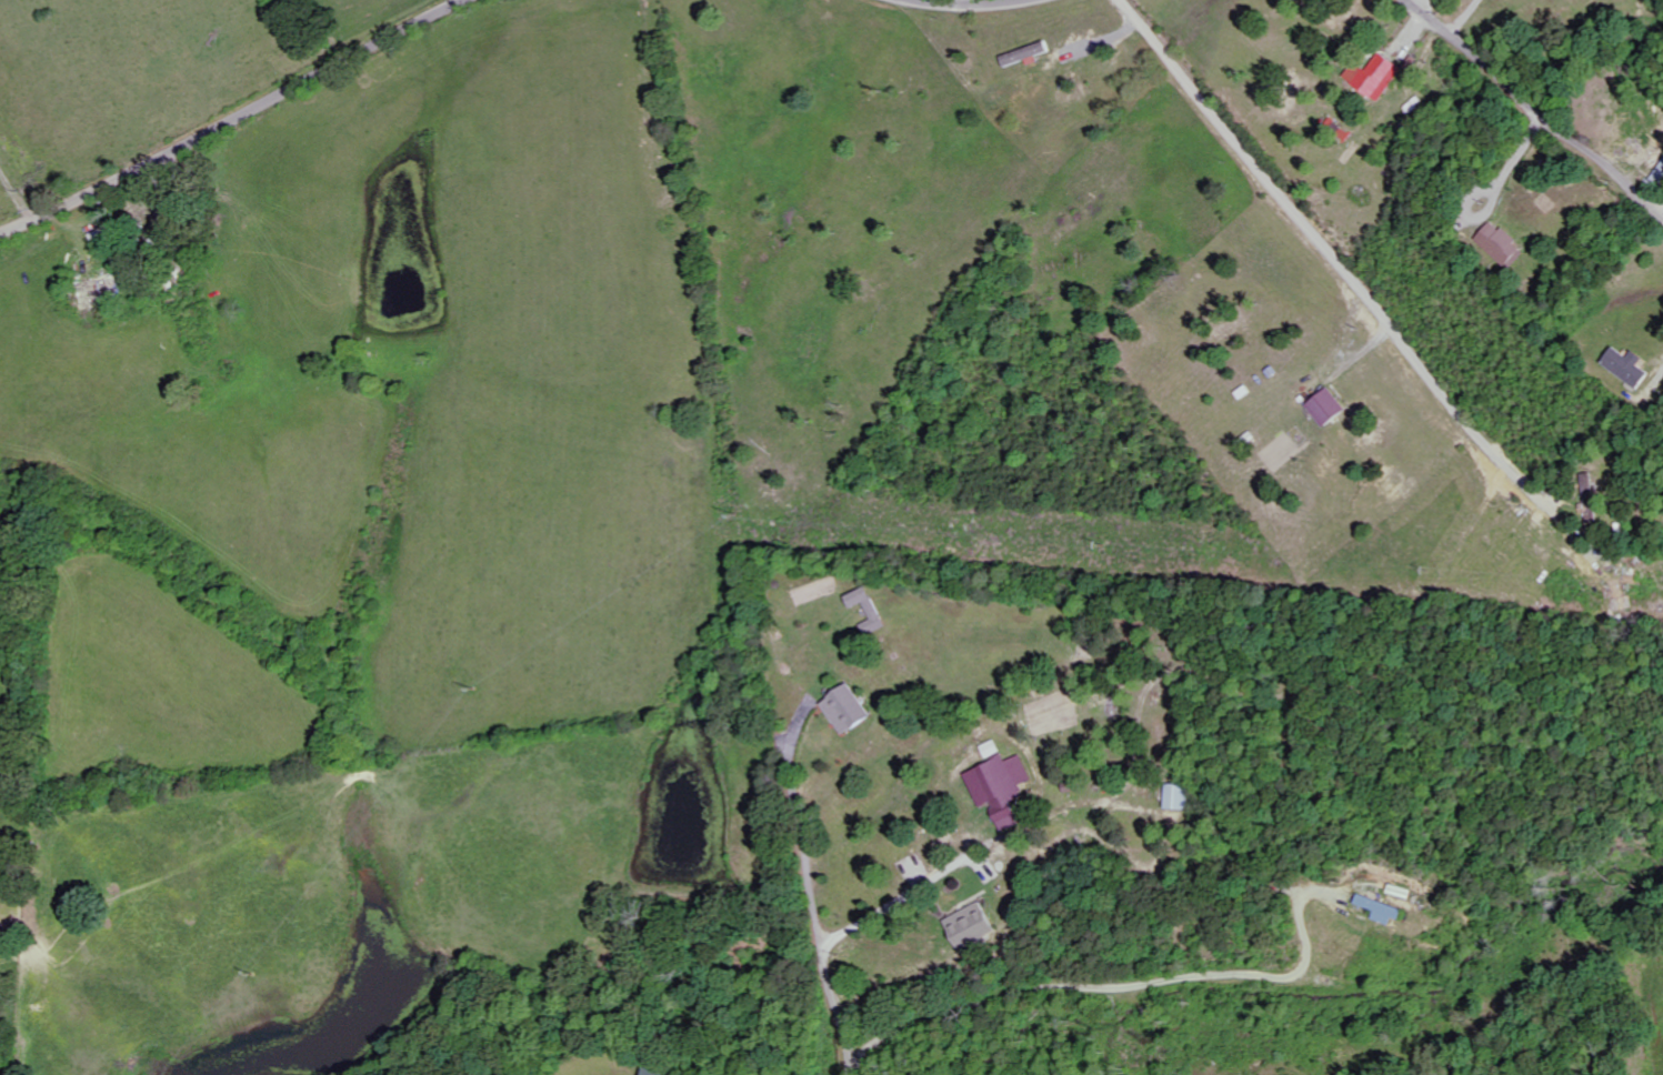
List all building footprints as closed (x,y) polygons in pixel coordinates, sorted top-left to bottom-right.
[(1007,56),(1010,66),(1055,53),(1052,43),(1007,56)] [(1407,69),(1385,53),(1371,72),(1358,63),(1347,78),(1383,103),(1407,69)] [(1480,240),(1511,268),(1529,250),(1497,221),(1480,240)] [(1633,357),(1617,347),(1607,365),(1645,389),(1655,373),(1644,367),(1649,358),(1637,351),(1633,357)] [(1328,428),(1351,411),(1335,388),(1312,406),(1328,428)] [(870,637),(890,628),(871,587),(850,597),(855,610),(867,604),(874,621),(865,625),(870,637)] [(848,737),(877,719),(856,685),(827,702),(848,737)] [(970,774),(986,809),(995,805),(1008,832),(1027,824),(1015,799),(1040,788),(1025,755),(1011,762),(1008,757),(970,774)] [(1194,811),(1194,786),(1173,785),(1172,810),(1194,811)] [(1377,921),(1396,926),(1398,918),(1405,920),(1408,908),(1362,898),(1360,906),(1380,911),(1377,921)] [(1004,934),(986,902),(950,922),(968,954),(1004,934)]
